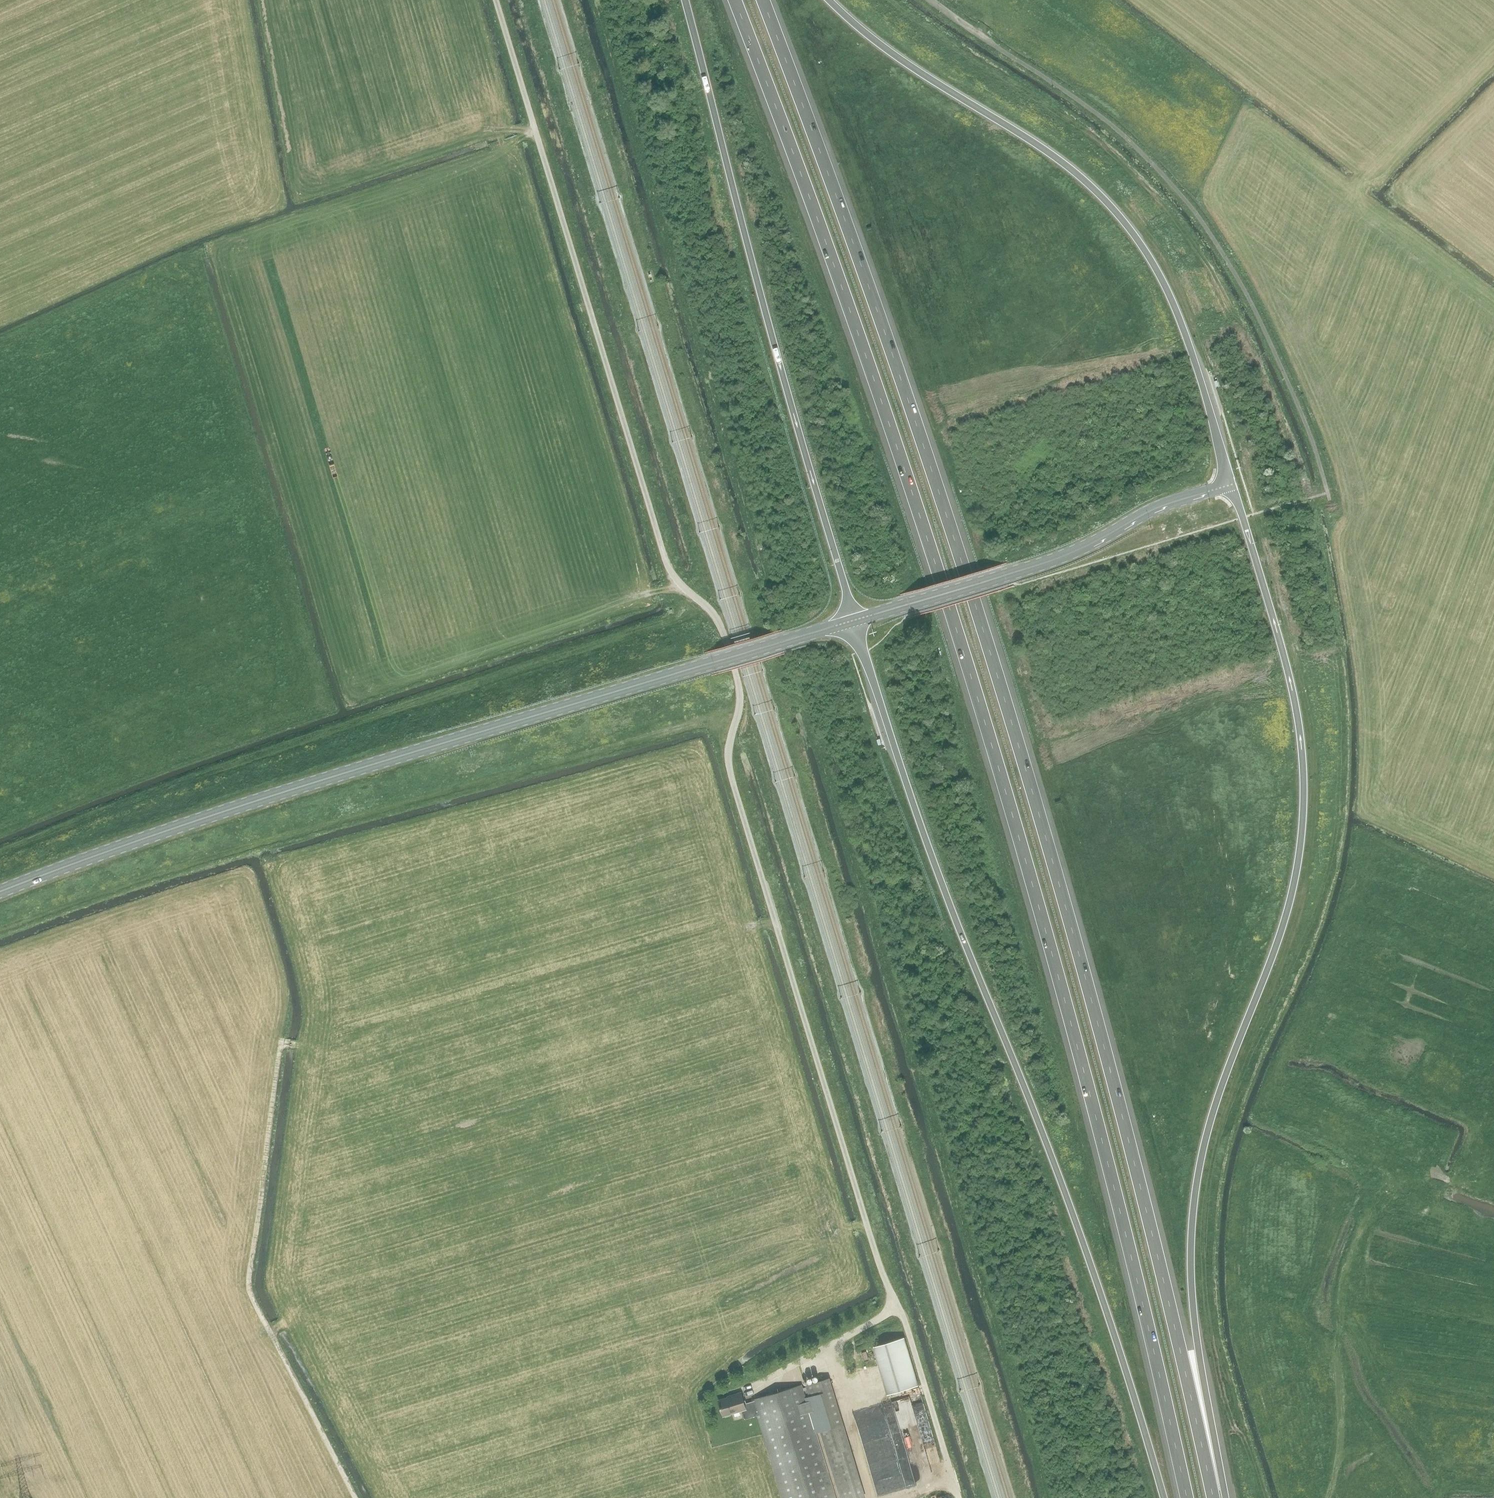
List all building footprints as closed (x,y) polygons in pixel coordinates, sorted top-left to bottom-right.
[(887,1395),(919,1385),(905,1337),(873,1346),(887,1395)] [(808,1389),(839,1492),(840,1497),(862,1497),(858,1486),(840,1425),(843,1424),(829,1378),(806,1385),(807,1387),(803,1388),(802,1385),(753,1400),(753,1401),(745,1404),(741,1392),(732,1395),(732,1396),(719,1400),(724,1416),(742,1410),(745,1420),(758,1416),(783,1497),(836,1497),(804,1391),(808,1389)] [(859,1429),(886,1426),(884,1405),(856,1409),(859,1429)] [(903,1424),(892,1426),(907,1487),(918,1484),(915,1472),(921,1470),(911,1432),(906,1433),(903,1424)]
